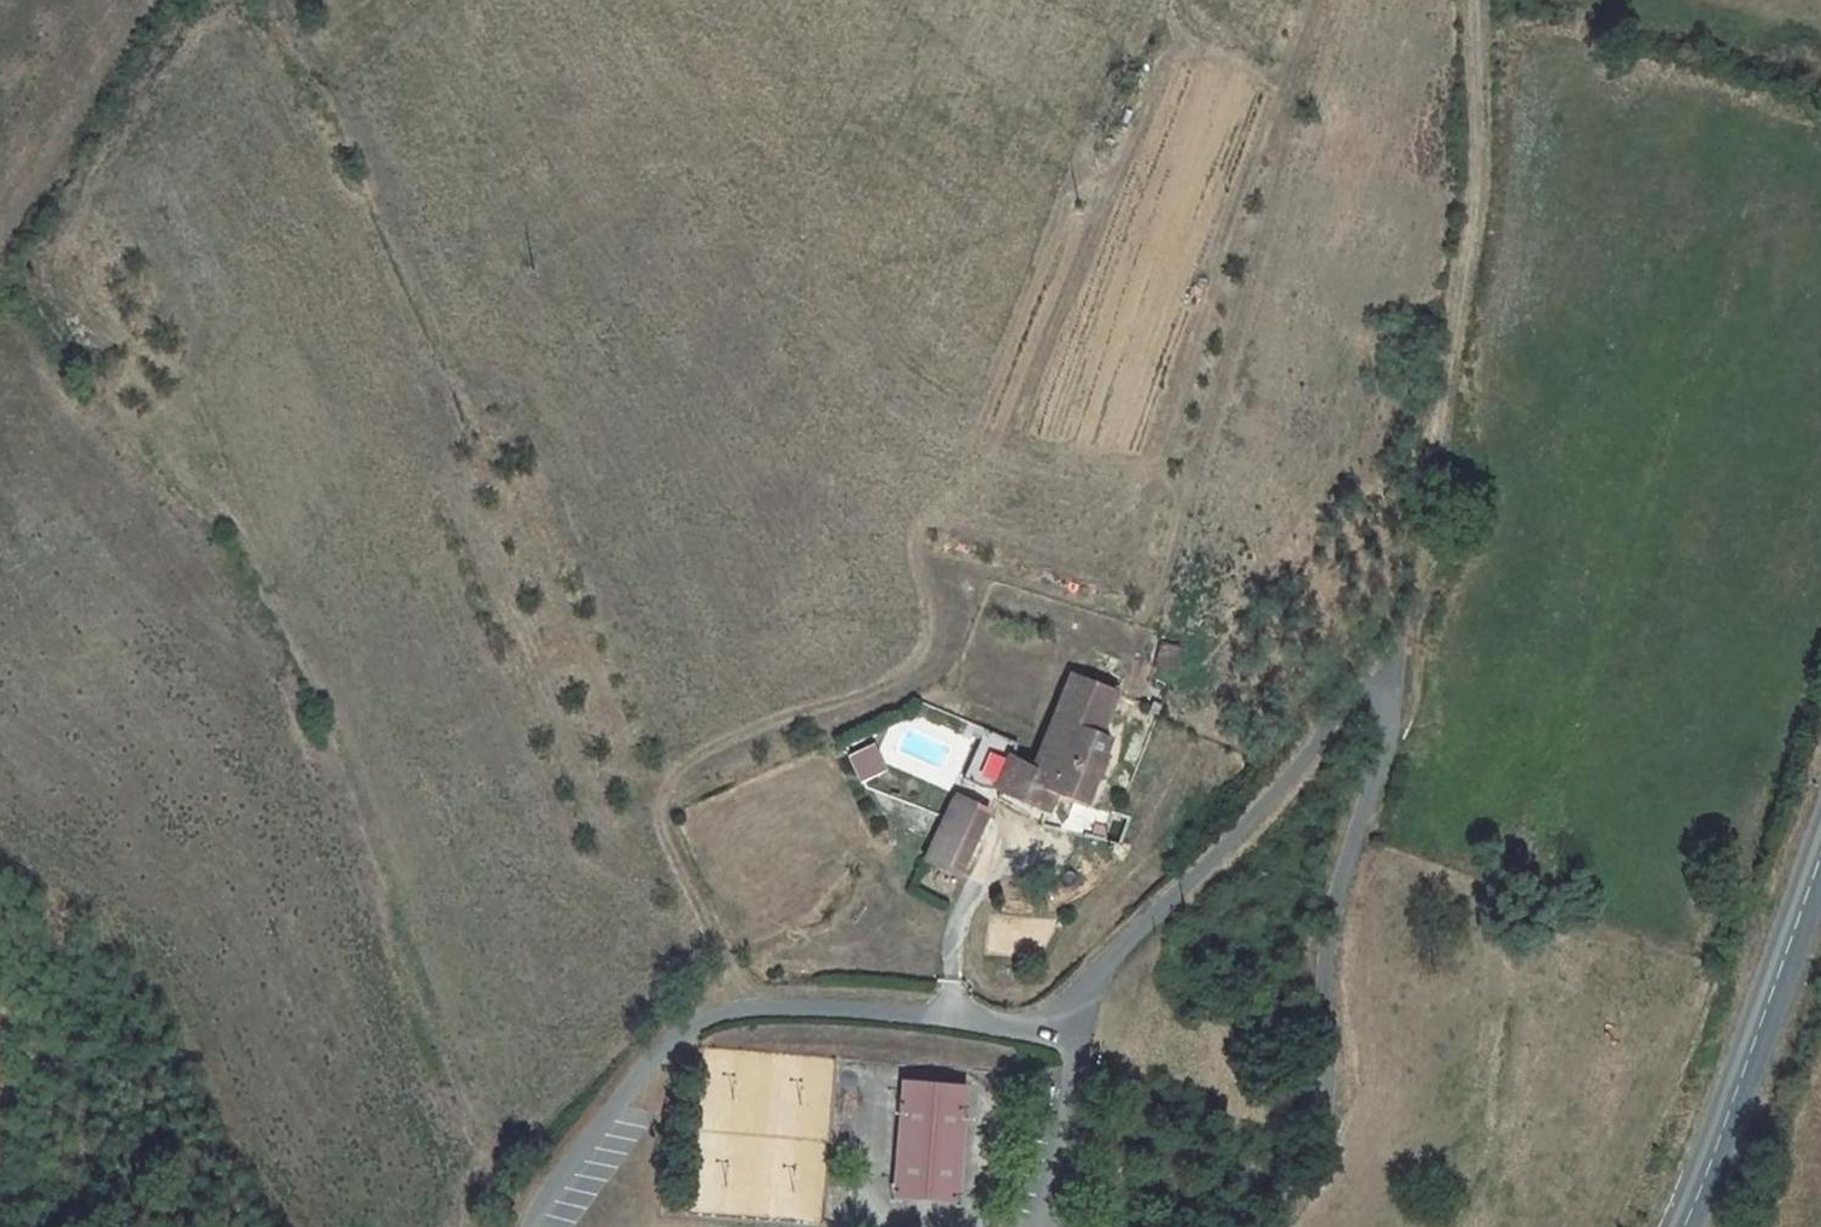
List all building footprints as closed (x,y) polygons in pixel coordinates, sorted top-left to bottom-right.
[(962,787),(1000,790),(1003,790),(1047,814),(1058,779),(1092,785),(1113,714),(1102,712),(1114,670),(1060,657),(1060,665),(1035,744),(973,734),(962,787)] [(1000,790),(962,787),(944,875),(984,881),(1000,790)] [(899,1082),(896,1202),(966,1203),(969,1083),(899,1082)]
